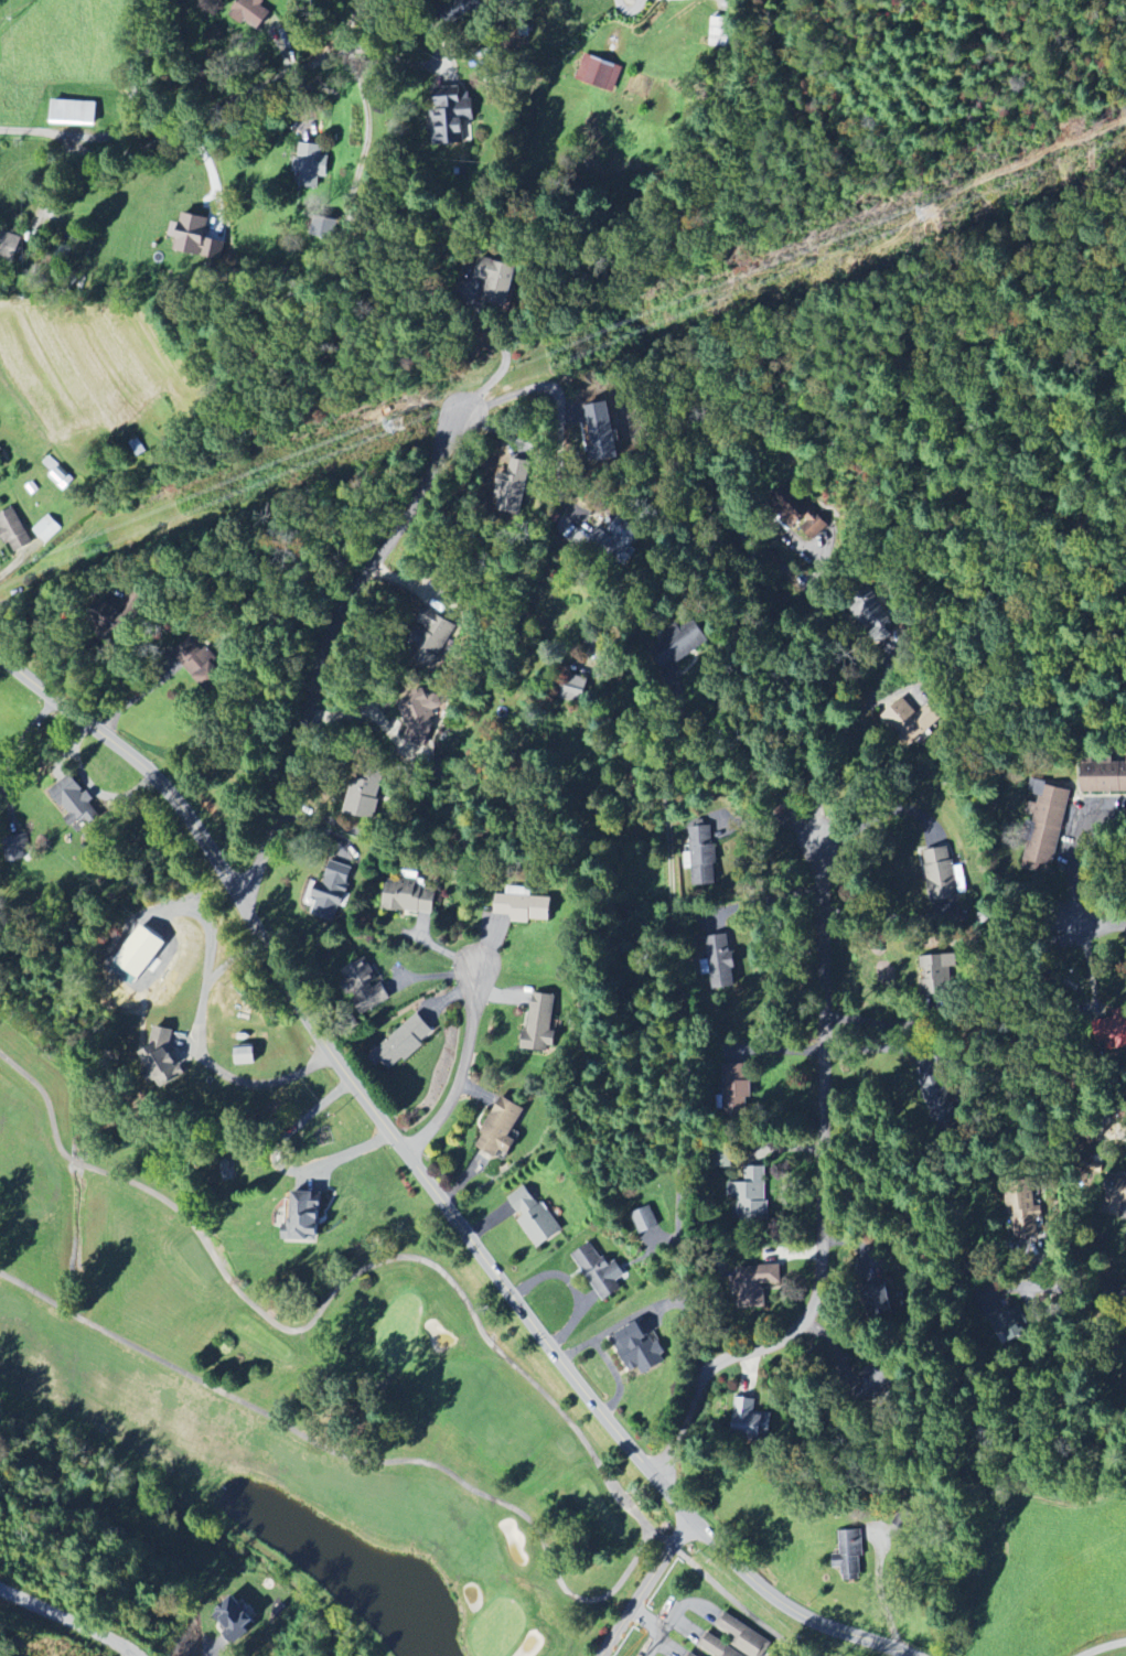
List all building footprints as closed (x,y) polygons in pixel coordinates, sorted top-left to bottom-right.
[(272,10),(257,0),(254,0),(253,0),(240,0),(230,16),(244,25),(246,22),(259,30),(272,10)] [(730,48),(731,20),(711,19),(710,47),(730,48)] [(623,68),(585,56),(577,81),(615,94),(623,68)] [(473,121),(473,98),(465,98),(465,91),(433,91),(434,146),(463,145),(463,121),(473,121)] [(96,102),(52,101),(51,125),(95,126),(96,102)] [(329,157),(321,156),(323,147),(298,144),(295,173),(301,174),(299,187),(318,189),(319,178),(327,179),(329,157)] [(174,252),(212,258),(215,240),(205,238),(209,218),(182,214),(181,224),(172,222),(170,237),(177,239),(174,252)] [(338,220),(314,216),(311,236),(335,240),(338,220)] [(0,231),(0,258),(14,262),(22,237),(0,231)] [(509,311),(518,265),(481,258),(478,279),(489,281),(484,306),(509,311)] [(590,408),(588,460),(615,462),(618,409),(590,408)] [(494,511),(521,516),(530,463),(511,460),(509,471),(502,470),(494,511)] [(6,544),(9,542),(15,554),(32,545),(13,508),(0,514),(0,532),(6,544)] [(31,530),(45,545),(61,529),(48,515),(31,530)] [(626,564),(644,531),(616,517),(607,534),(597,528),(589,544),(626,564)] [(868,625),(873,636),(892,627),(874,591),(848,604),(861,629),(868,625)] [(456,625),(428,611),(422,624),(425,626),(407,663),(432,675),(456,625)] [(674,661),(709,644),(698,622),(663,639),(674,661)] [(210,693),(223,678),(209,665),(195,680),(210,693)] [(560,699),(584,704),(588,679),(564,674),(560,699)] [(918,715),(903,698),(882,718),(910,749),(944,717),(930,703),(918,715)] [(1125,793),(1125,760),(1081,761),(1081,793),(1125,793)] [(349,815),(372,822),(384,779),(361,772),(349,815)] [(49,792),(69,817),(66,819),(78,835),(101,817),(91,805),(94,802),(71,775),(49,792)] [(1069,791),(1042,786),(1038,806),(1034,805),(1022,869),(1040,873),(1041,867),(1055,869),(1069,791)] [(693,887),(716,886),(714,827),(690,828),(693,887)] [(28,836),(5,837),(7,862),(29,861),(28,836)] [(920,854),(934,905),(962,898),(948,846),(920,854)] [(352,868),(330,862),(324,884),(317,883),(313,899),(318,900),(313,917),(337,923),(352,868)] [(552,899),(496,896),(495,916),(511,917),(511,924),(529,925),(529,921),(550,922),(552,899)] [(735,989),(733,946),(709,947),(711,990),(735,989)] [(920,958),(922,997),(956,996),(954,956),(920,958)] [(354,994),(363,1014),(391,1002),(371,959),(338,974),(348,997),(354,994)] [(552,1054),(555,1033),(551,1032),(555,997),(532,994),(527,1033),(523,1033),(521,1050),(552,1054)] [(435,1033),(417,1013),(375,1052),(393,1072),(435,1033)] [(1095,1017),(1100,1053),(1125,1050),(1125,1013),(1095,1017)] [(163,1090),(189,1073),(167,1041),(174,1036),(168,1026),(147,1039),(153,1048),(141,1056),(163,1090)] [(237,1066),(255,1065),(255,1048),(236,1049),(237,1066)] [(723,1066),(724,1116),(747,1116),(747,1100),(753,1099),(753,1082),(748,1082),(747,1065),(723,1066)] [(525,1110),(500,1097),(481,1135),(482,1136),(476,1148),(497,1159),(501,1152),(510,1157),(517,1141),(511,1138),(525,1110)] [(745,1184),(729,1184),(729,1204),(738,1204),(738,1226),(771,1226),(771,1179),(766,1179),(766,1167),(745,1168),(745,1184)] [(1110,1175),(1100,1220),(1119,1224),(1123,1205),(1125,1205),(1125,1179),(1110,1175)] [(508,1198),(521,1220),(519,1221),(535,1250),(560,1236),(530,1185),(508,1198)] [(1016,1242),(1040,1236),(1035,1221),(1043,1219),(1040,1206),(1035,1207),(1031,1190),(1005,1197),(1016,1242)] [(321,1242),(321,1194),(294,1193),(293,1227),(284,1226),(284,1241),(321,1242)] [(640,1236),(660,1228),(651,1207),(631,1215),(640,1236)] [(601,1304),(623,1292),(618,1282),(626,1278),(617,1263),(607,1269),(593,1244),(574,1255),(601,1304)] [(737,1309),(766,1310),(766,1288),(781,1288),(782,1269),(739,1267),(737,1309)] [(866,1316),(892,1316),(892,1287),(866,1288),(866,1316)] [(1015,1304),(986,1317),(1000,1347),(1029,1333),(1015,1304)] [(611,1337),(627,1374),(640,1369),(643,1375),(667,1364),(653,1332),(644,1337),(639,1325),(611,1337)] [(735,1435),(771,1436),(772,1415),(755,1414),(755,1399),(737,1398),(735,1435)] [(840,1556),(832,1557),(833,1570),(842,1569),(843,1583),(864,1581),(859,1530),(838,1532),(840,1556)] [(256,1618),(230,1598),(209,1626),(235,1646),(256,1618)] [(736,1639),(732,1646),(747,1655),(765,1655),(773,1644),(725,1614),(717,1627),(736,1639)] [(708,1634),(700,1647),(713,1655),(743,1655),(708,1634)]
